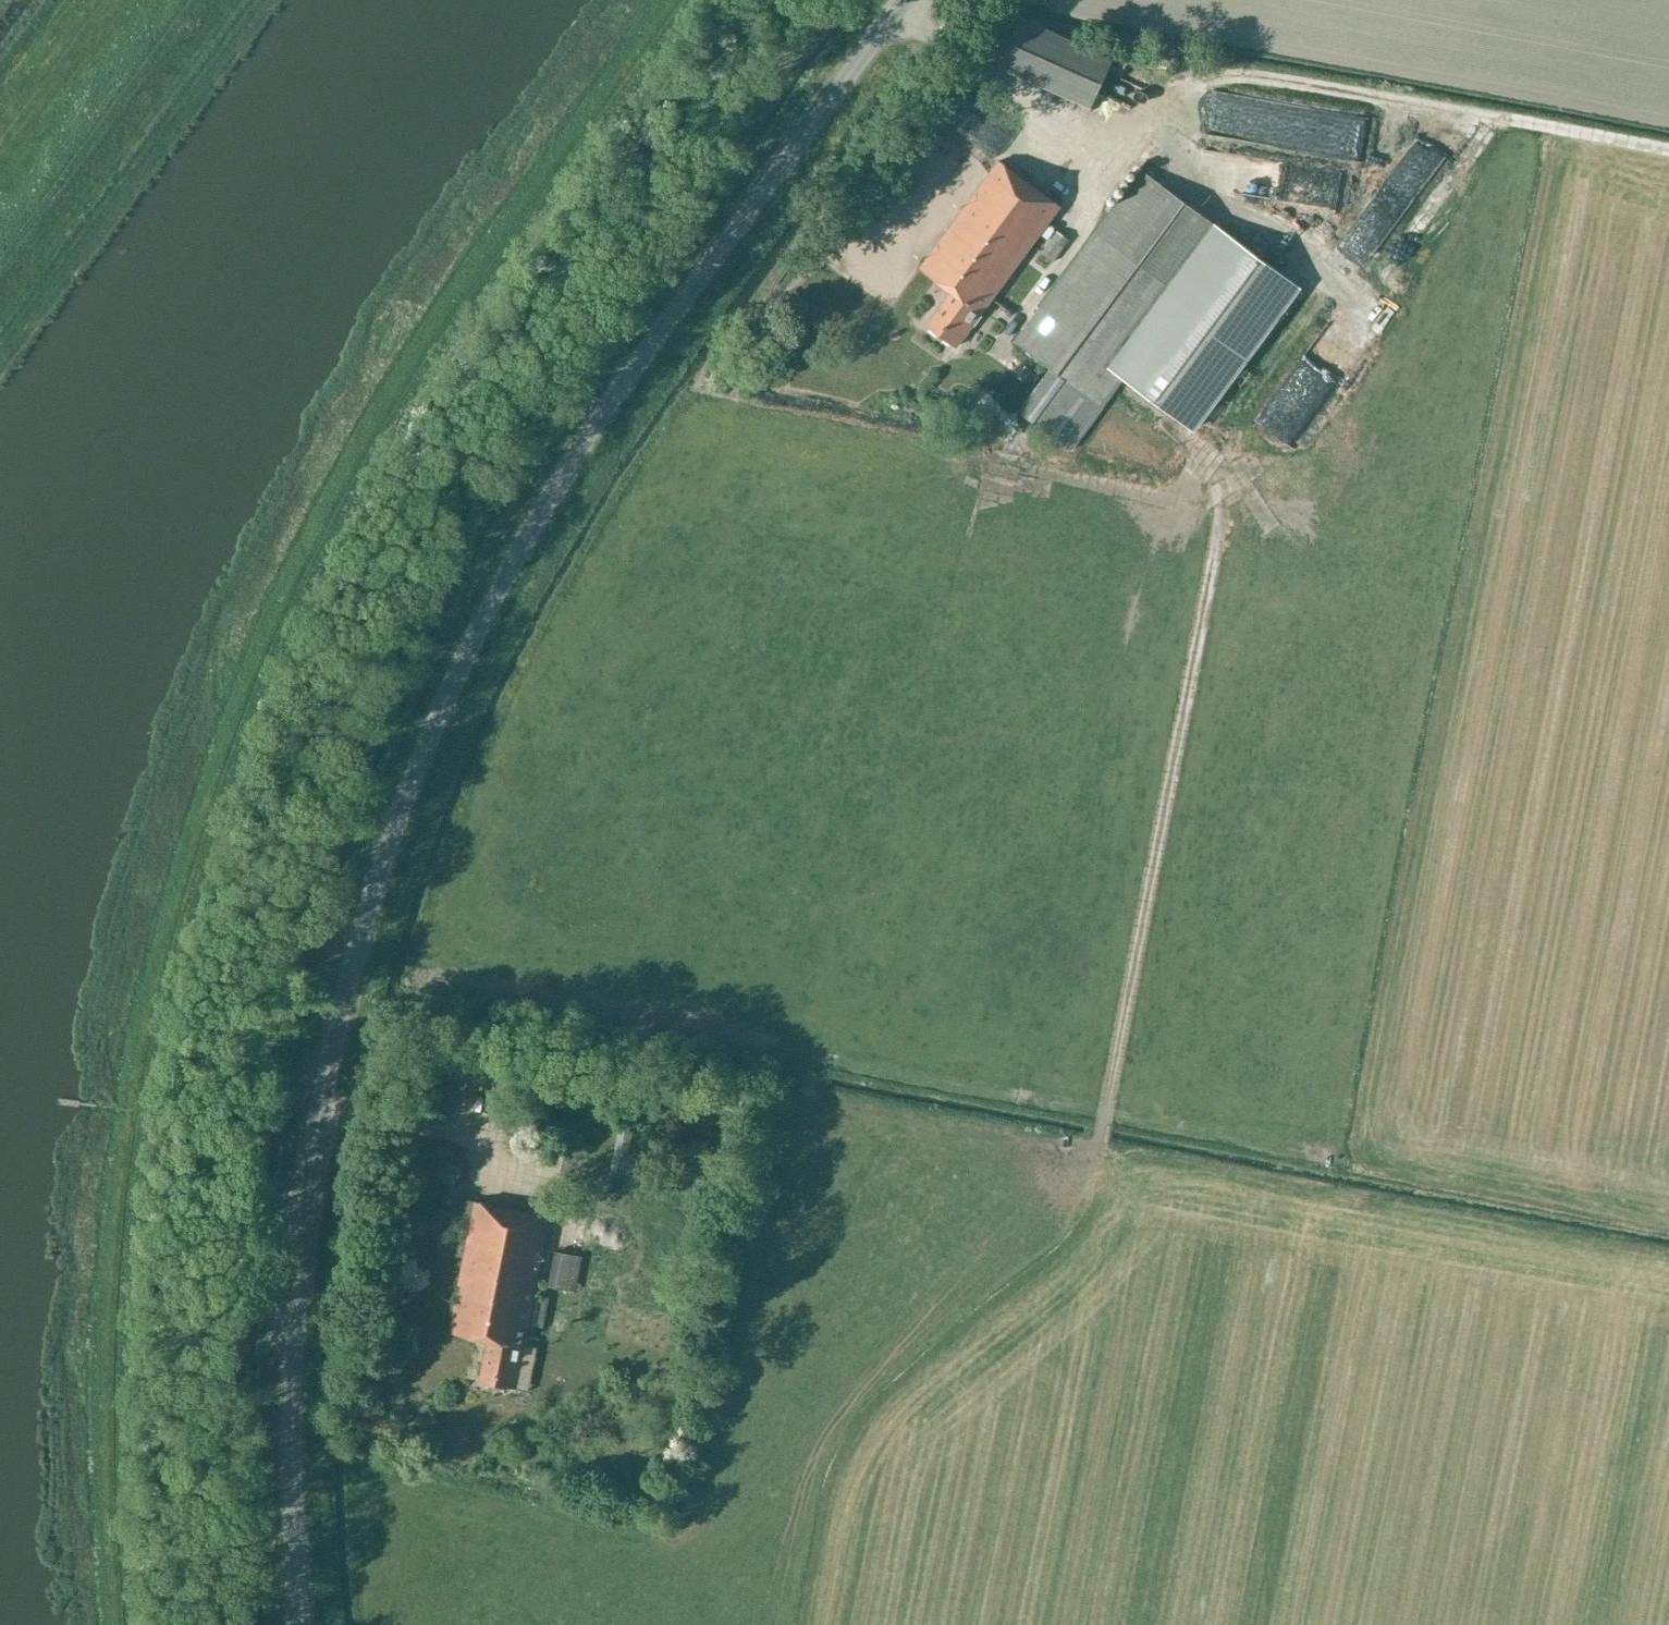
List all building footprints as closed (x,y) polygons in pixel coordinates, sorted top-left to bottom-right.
[(998,66),(1091,108),(1113,60),(1020,17),(998,66)] [(1379,162),(1344,237),(1372,250),(1407,174),(1379,162)] [(927,327),(956,349),(1059,206),(999,163),(920,270),(952,293),(927,327)] [(1126,379),(1190,429),(1297,284),(1142,170),(1015,344),(1053,371),(1022,413),(1073,450),(1126,379)] [(1040,255),(1053,263),(1069,242),(1057,232),(1040,255)] [(1032,389),(1039,378),(1028,370),(1020,381),(1032,389)] [(617,1130),(610,1170),(624,1173),(631,1133),(617,1130)] [(550,1217),(476,1202),(445,1196),(440,1221),(471,1228),(450,1333),(488,1341),(480,1383),(515,1391),(550,1217)] [(548,1286),(576,1291),(582,1256),(555,1251),(548,1286)]
